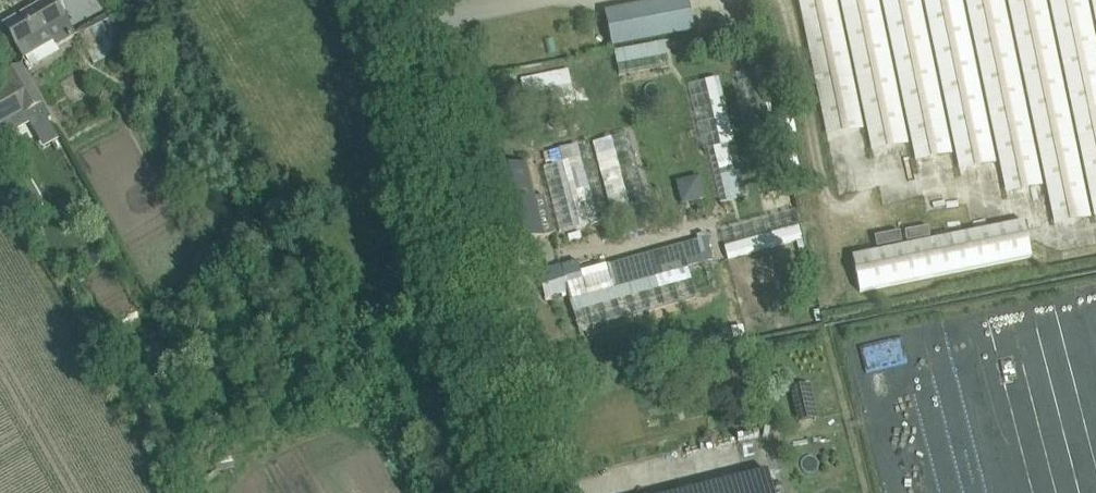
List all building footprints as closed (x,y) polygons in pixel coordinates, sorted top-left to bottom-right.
[(17,46),(24,58),(25,58),(54,41),(57,47),(74,37),(64,19),(63,17),(53,0),(50,0),(5,26),(16,45),(17,46)] [(694,33),(687,0),(663,0),(604,12),(611,49),(694,33)] [(691,16),(705,14),(703,1),(689,2),(691,16)] [(93,65),(125,49),(109,15),(77,31),(93,65)] [(0,91),(0,126),(1,125),(7,136),(29,123),(33,129),(51,119),(43,106),(32,86),(21,67),(1,78),(6,87),(0,91)] [(549,90),(554,110),(570,106),(570,104),(575,102),(568,71),(520,81),(524,96),(549,90)] [(737,142),(720,76),(687,84),(703,150),(737,142)] [(592,144),(612,219),(649,209),(629,134),(592,144)] [(542,168),(559,233),(609,219),(589,142),(542,154),(545,167),(542,168)] [(535,199),(527,164),(490,173),(508,246),(554,235),(545,196),(535,199)] [(721,200),(744,199),(744,168),(720,169),(721,200)] [(797,209),(723,227),(731,259),(805,240),(797,209)] [(852,259),(859,293),(1029,258),(1022,224),(852,259)] [(577,262),(537,272),(544,298),(568,292),(571,302),(713,260),(707,238),(580,273),(577,262)] [(816,420),(809,387),(792,391),(799,424),(816,420)] [(768,472),(685,492),(773,492),(768,472)]
